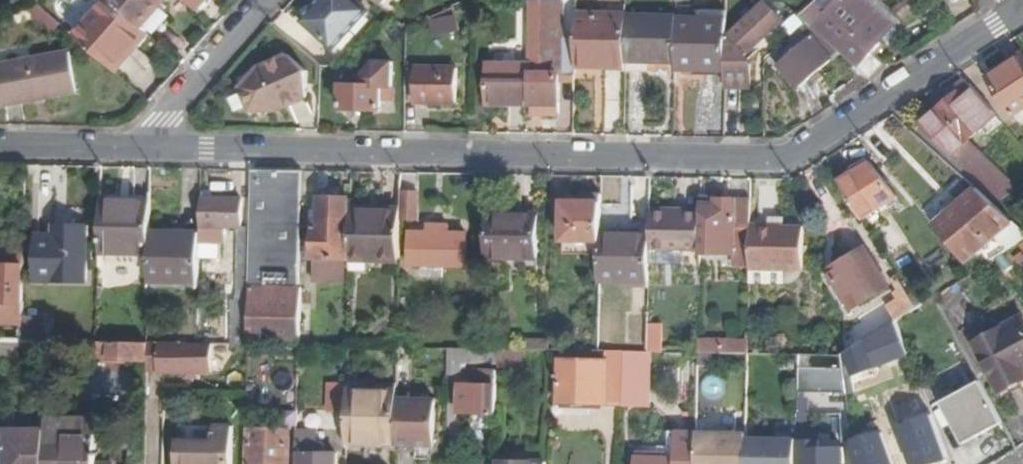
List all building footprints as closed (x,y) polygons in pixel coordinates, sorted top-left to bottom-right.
[(108,1),(138,27),(162,0),(107,0),(108,1)] [(197,11),(206,0),(185,0),(197,11)] [(317,5),(304,20),(334,46),(368,11),(356,0),(325,0),(326,1),(320,7),(317,5)] [(831,46),(837,52),(871,82),(885,67),(874,57),(883,46),(877,42),(890,28),(890,27),(860,0),(838,0),(825,13),(813,2),(797,15),(806,24),(831,46)] [(77,37),(113,69),(145,33),(138,27),(108,1),(77,37)] [(725,71),(725,89),(749,89),(750,66),(746,53),(780,21),(764,5),(730,37),(726,37),(725,71)] [(575,72),(576,57),(565,56),(565,7),(533,6),(531,65),(530,104),(575,105),(575,90),(575,72)] [(458,30),(454,8),(431,18),(435,35),(458,30)] [(674,70),(725,71),(726,37),(726,13),(697,11),(697,19),(676,19),(675,62),(674,70)] [(625,61),(626,17),(576,16),(576,57),(575,72),(597,73),(597,67),(625,67),(625,61)] [(676,17),(626,17),(625,61),(675,62),(676,19),(676,17)] [(806,24),(796,32),(805,42),(779,64),(800,88),(830,61),(829,59),(837,52),(831,46),(806,24)] [(877,42),(883,46),(895,32),(890,28),(877,42)] [(309,69),(290,52),(262,64),(236,93),(253,109),(293,97),(309,69)] [(0,65),(0,92),(3,106),(75,93),(68,53),(0,65)] [(988,80),(1012,114),(1022,107),(1022,58),(1022,57),(988,80)] [(361,85),(341,85),(341,110),(383,110),(383,103),(394,103),(395,63),(377,62),(363,77),(361,85)] [(488,103),(530,104),(531,65),(488,64),(488,103)] [(455,71),(416,70),(416,102),(455,103),(455,71)] [(919,125),(1003,199),(1018,190),(968,142),(997,116),(968,82),(919,125)] [(868,163),(838,182),(861,220),(897,198),(868,163)] [(253,169),(252,230),(250,345),(299,345),(299,311),(302,170),(253,169)] [(401,182),(400,207),(414,207),(415,182),(401,182)] [(964,264),(996,238),(1007,251),(1022,241),(1022,231),(976,190),(933,226),(964,264)] [(313,260),(350,260),(351,208),(351,198),(319,198),(318,228),(313,228),(313,260)] [(242,199),(201,199),(200,226),(241,227),(242,199)] [(100,200),(99,254),(150,255),(150,232),(150,201),(100,200)] [(734,268),(750,268),(751,224),(751,200),(716,200),(716,203),(700,203),(700,214),(700,250),(700,252),(734,253),(734,268)] [(600,202),(563,201),(562,240),(599,242),(600,202)] [(350,262),(399,263),(400,209),(351,208),(350,260),(350,262)] [(673,211),(651,210),(651,233),(651,249),(700,250),(700,214),(672,214),(673,211)] [(538,214),(489,214),(488,258),(537,259),(538,214)] [(750,268),(750,270),(802,270),(803,228),(771,228),(771,225),(751,224),(750,268)] [(429,232),(410,232),(410,266),(424,266),(425,277),(441,277),(441,266),(466,267),(466,233),(448,233),(448,225),(429,225),(429,232)] [(53,235),(37,235),(37,281),(87,282),(87,226),(53,226),(53,235)] [(232,293),(231,344),(245,345),(250,345),(252,230),(239,229),(237,293),(232,293)] [(150,255),(149,282),(199,283),(200,233),(150,232),(150,255)] [(602,232),(600,282),(650,283),(651,249),(651,233),(602,232)] [(851,309),(889,287),(866,250),(828,272),(851,309)] [(24,265),(24,258),(16,258),(16,252),(4,252),(3,258),(0,258),(0,265),(24,265)] [(345,264),(315,264),(315,282),(345,282),(345,264)] [(0,265),(0,322),(23,323),(23,316),(24,265),(0,265)] [(916,309),(929,300),(922,288),(908,296),(916,309)] [(897,321),(916,309),(908,296),(908,295),(889,307),(897,321)] [(310,311),(299,311),(299,345),(302,346),(309,346),(310,311)] [(39,316),(23,316),(23,323),(22,339),(31,340),(39,340),(39,316)] [(624,351),(649,352),(649,317),(629,317),(628,330),(621,330),(621,339),(599,339),(598,351),(606,351),(622,351),(624,351)] [(973,343),(999,391),(1022,379),(1022,320),(1021,317),(973,343)] [(843,377),(846,394),(854,393),(852,377),(909,353),(897,321),(840,356),(841,360),(843,377)] [(22,339),(0,339),(0,356),(31,356),(31,340),(22,339)] [(97,353),(97,341),(82,341),(82,353),(97,353)] [(97,353),(97,361),(148,361),(148,343),(97,341),(97,353)] [(726,341),(726,353),(749,354),(749,342),(726,341)] [(309,346),(302,346),(302,356),(318,356),(318,346),(309,346)] [(447,348),(447,374),(459,374),(460,362),(498,363),(499,349),(473,348),(452,348),(447,348)] [(521,365),(522,349),(499,349),(498,363),(498,365),(521,365)] [(622,351),(606,351),(606,361),(560,361),(560,402),(621,402),(622,351)] [(209,353),(162,353),(162,373),(210,373),(209,353)] [(807,381),(807,360),(798,360),(797,381),(807,381)] [(807,360),(807,381),(822,381),(822,377),(843,377),(841,360),(807,360)] [(497,411),(498,370),(475,370),(474,387),(457,387),(457,410),(497,411)] [(987,382),(943,398),(959,442),(1003,427),(987,382)] [(348,411),(348,390),(348,385),(328,384),(328,411),(348,411)] [(921,449),(943,441),(922,387),(908,393),(913,405),(905,408),(921,449)] [(348,390),(348,411),(347,442),(396,443),(396,441),(397,398),(397,390),(348,390)] [(419,398),(397,398),(396,441),(398,441),(416,442),(434,442),(434,398),(428,398),(419,398)] [(47,430),(46,463),(96,463),(96,419),(47,419),(47,430)] [(47,430),(7,429),(7,463),(46,463),(47,430)] [(214,444),(156,443),(156,463),(232,463),(232,429),(214,429),(214,444)] [(296,463),(336,463),(336,453),(317,453),(317,432),(297,432),(296,463)] [(747,437),(746,463),(796,463),(796,438),(747,437)] [(247,463),(287,463),(287,439),(248,439),(247,463)] [(802,442),(801,463),(845,463),(845,456),(820,456),(820,443),(802,442)]
